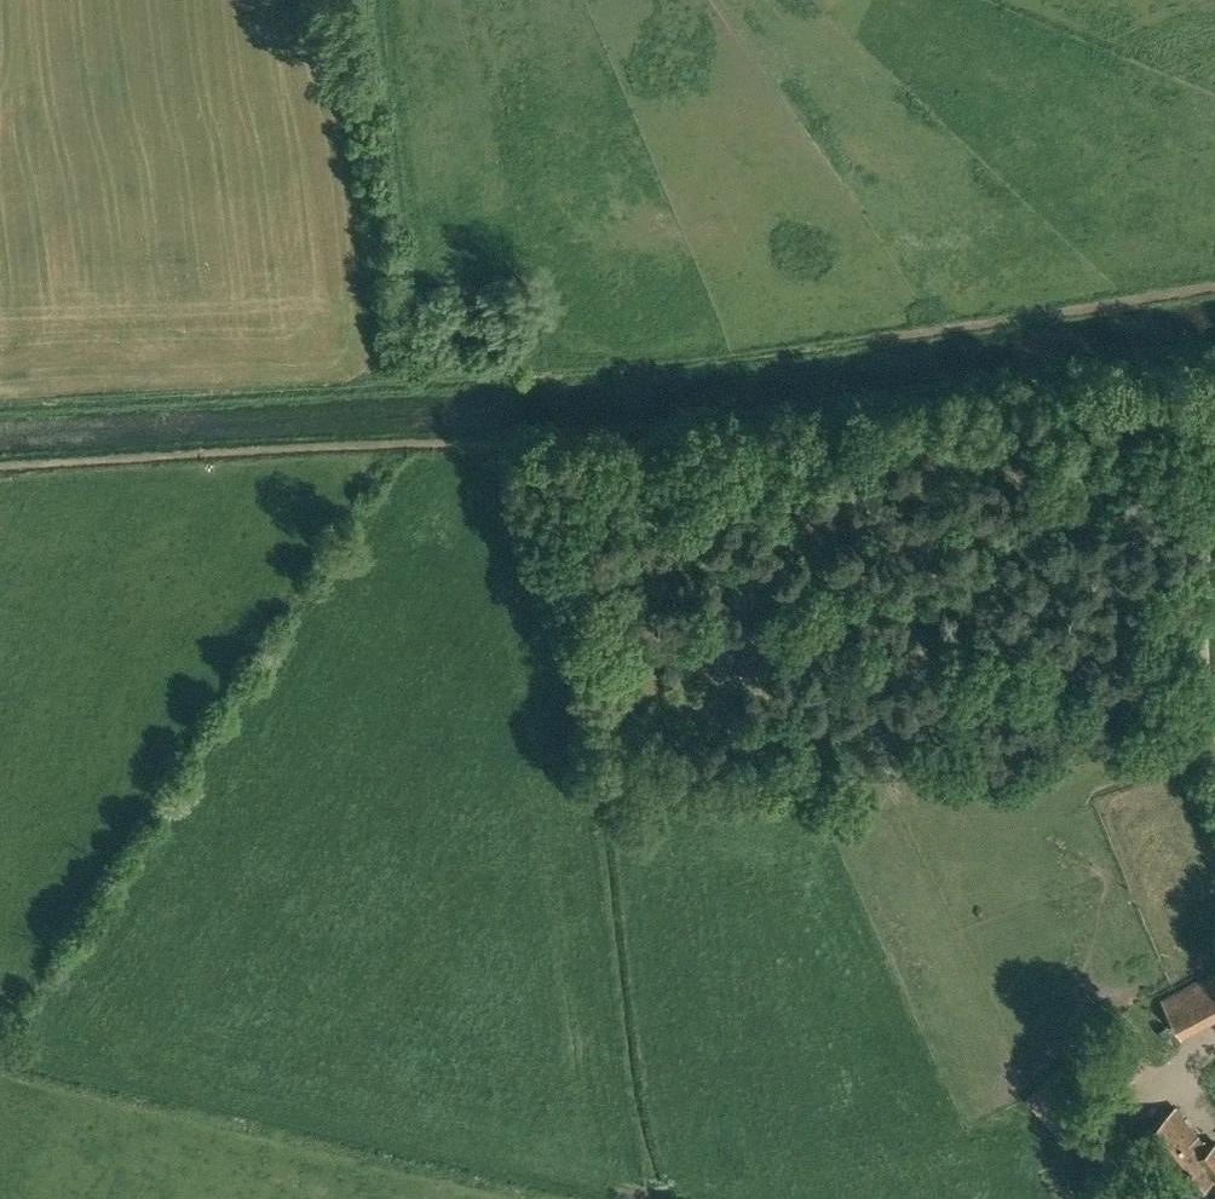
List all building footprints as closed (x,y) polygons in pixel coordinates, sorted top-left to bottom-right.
[(744,616),(734,653),(731,664),(731,665),(754,671),(767,622),(744,616)] [(1162,999),(1180,1033),(1214,1015),(1214,971),(1162,999)] [(1214,1140),(1206,1146),(1174,1106),(1134,1137),(1183,1198),(1213,1175),(1214,1177),(1214,1142),(1214,1140)]
